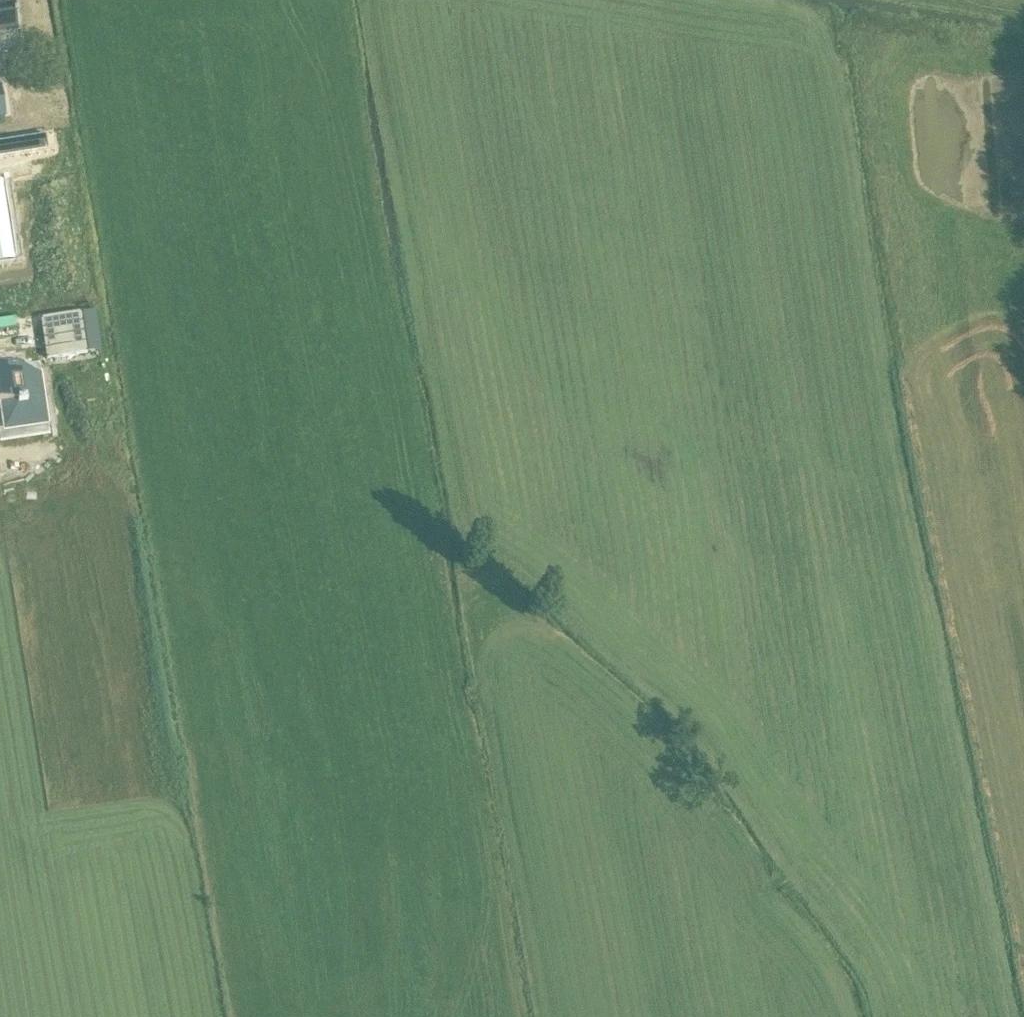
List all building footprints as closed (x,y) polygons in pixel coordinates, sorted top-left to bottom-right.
[(0,1),(0,36),(17,33),(19,33),(14,0),(9,0),(0,1)] [(55,136),(4,143),(6,158),(57,151),(55,136)] [(15,259),(10,226),(18,225),(12,185),(0,187),(0,262),(15,259)] [(82,314),(42,320),(48,360),(88,354),(82,314)] [(40,382),(26,384),(24,372),(0,376),(0,412),(7,411),(10,430),(46,424),(40,382)]
